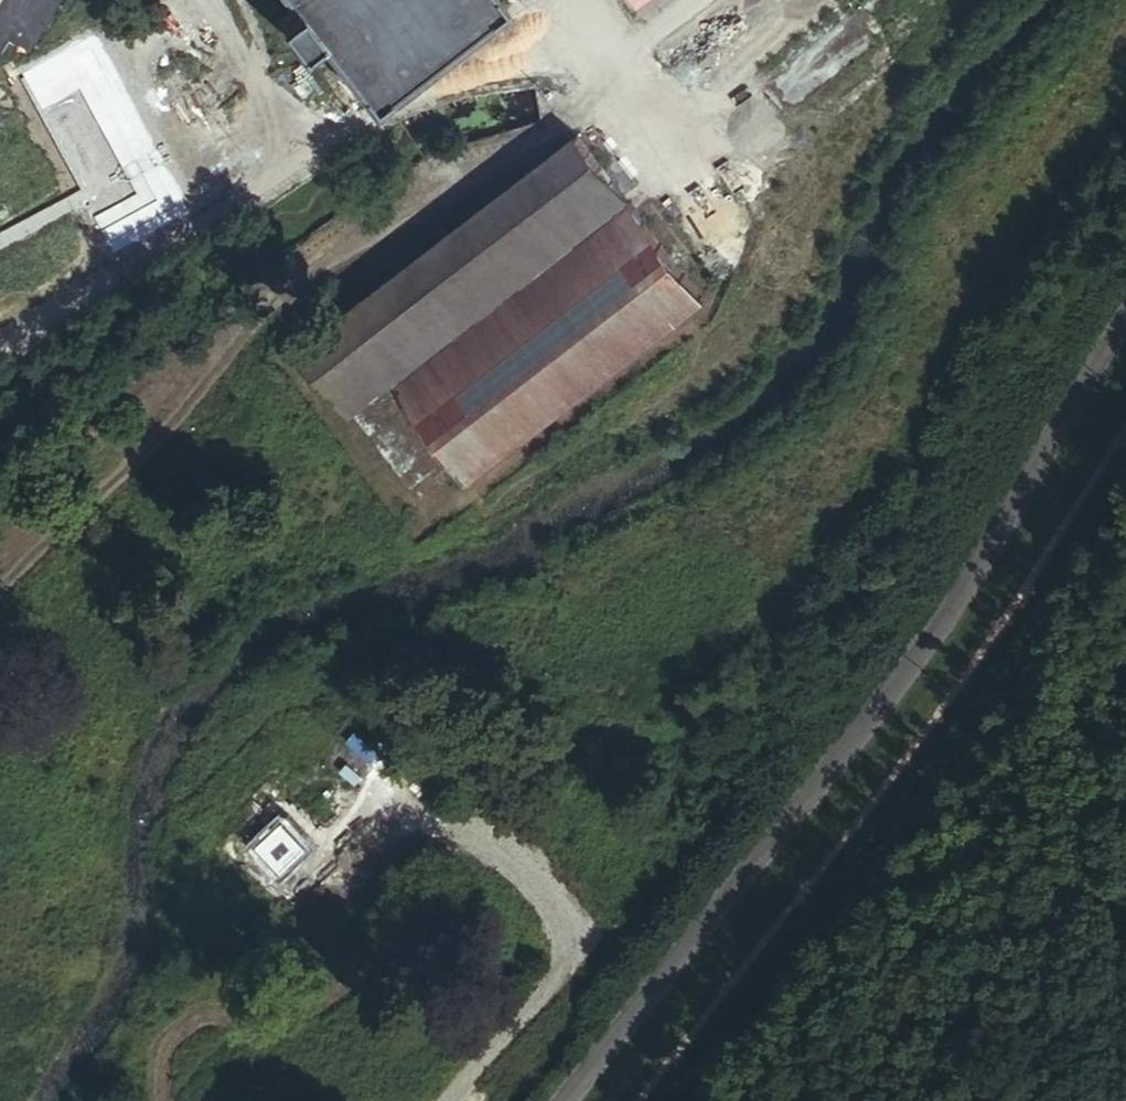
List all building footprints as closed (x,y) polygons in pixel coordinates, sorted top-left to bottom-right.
[(490,0),(286,0),(302,21),(280,38),(301,64),(323,48),(378,117),(505,18),(490,0)] [(698,295),(582,144),(309,361),(353,420),(401,385),(467,471),(698,295)]
